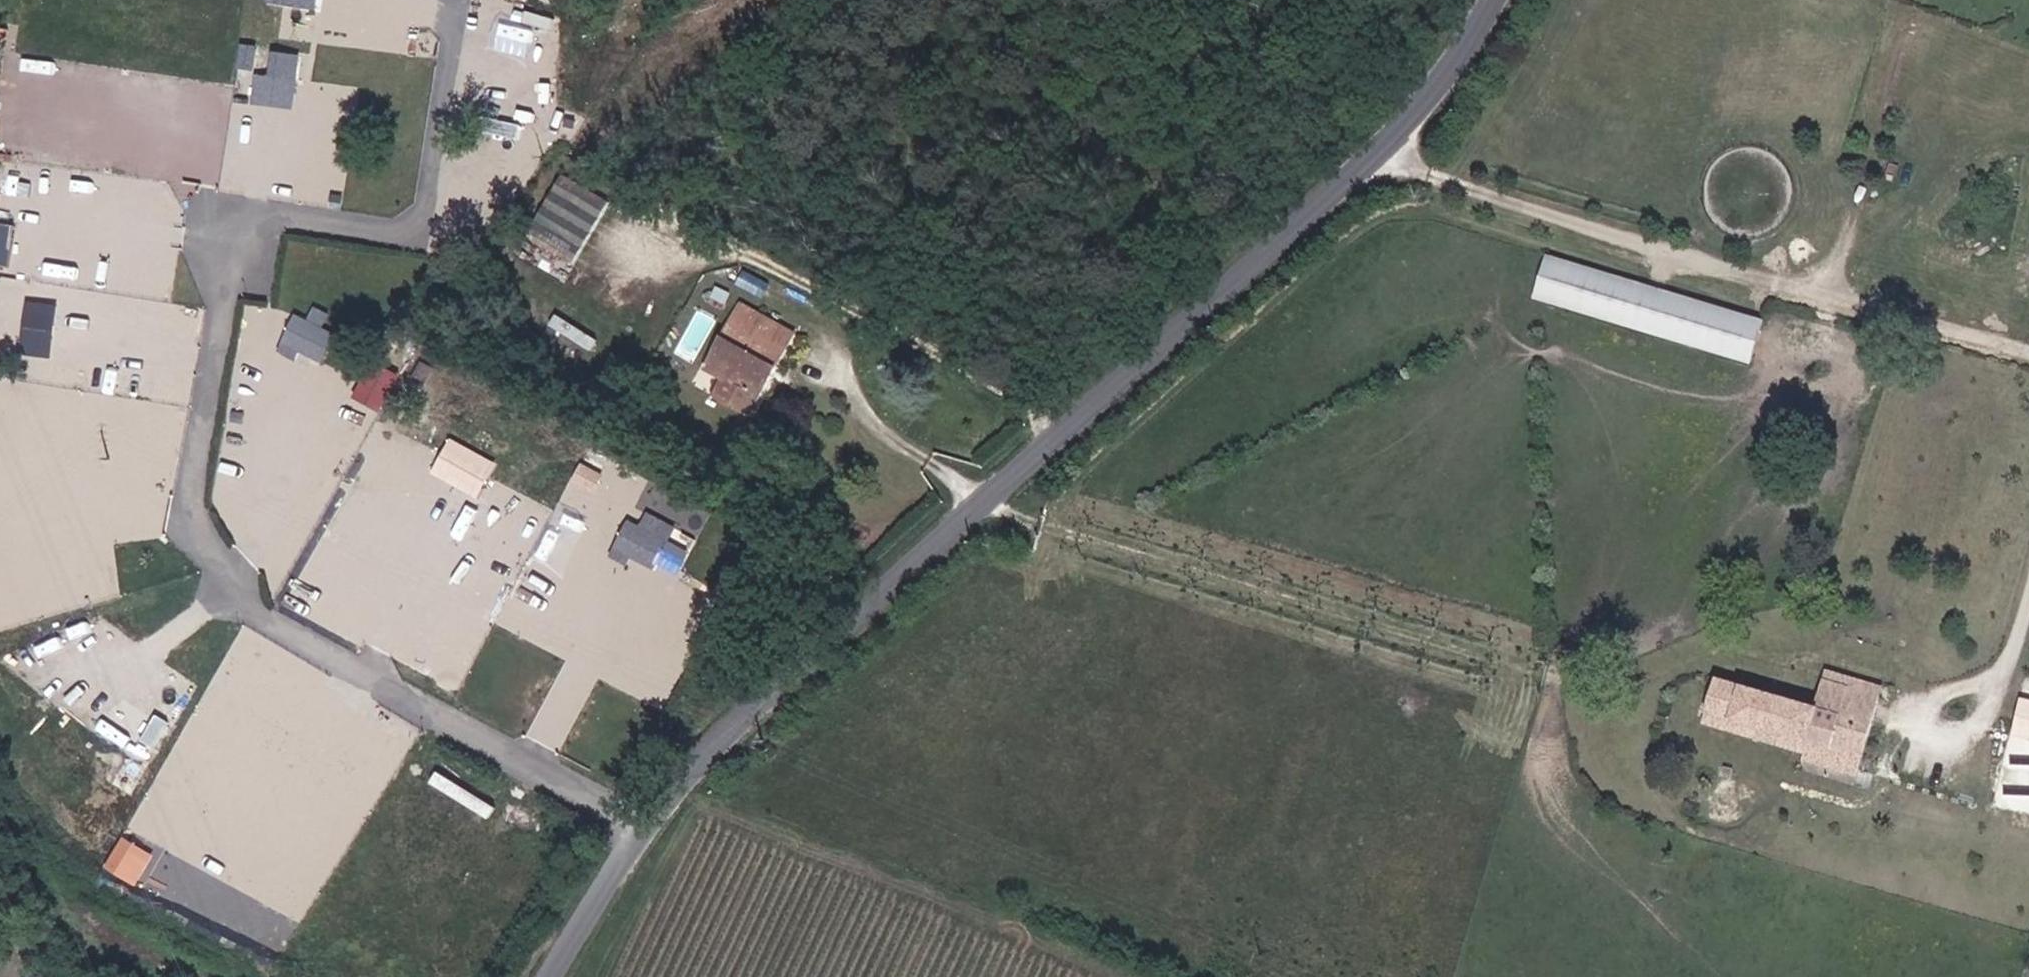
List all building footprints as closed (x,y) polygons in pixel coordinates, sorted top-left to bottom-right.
[(255,101),(298,104),(300,75),(257,71),(255,101)] [(531,229),(579,258),(614,200),(567,171),(531,229)] [(1744,376),(1756,338),(1541,270),(1527,310),(1744,376)] [(296,311),(285,343),(338,362),(349,330),(296,311)] [(694,392),(746,421),(783,358),(747,337),(742,346),(728,337),(694,392)] [(484,496),(501,458),(452,435),(434,473),(484,496)] [(358,483),(385,494),(399,464),(372,452),(358,483)] [(628,517),(617,549),(661,565),(672,533),(628,517)] [(1691,727),(1796,756),(1825,647),(1806,641),(1797,675),(1789,710),(1741,699),(1747,671),(1724,665),(1718,691),(1702,686),(1691,727)] [(1825,647),(1796,756),(1856,771),(1885,662),(1825,647)] [(1749,661),(1747,671),(1741,699),(1789,710),(1797,675),(1749,661)] [(2028,748),(2028,707),(2013,703),(2002,742),(2028,748)]
